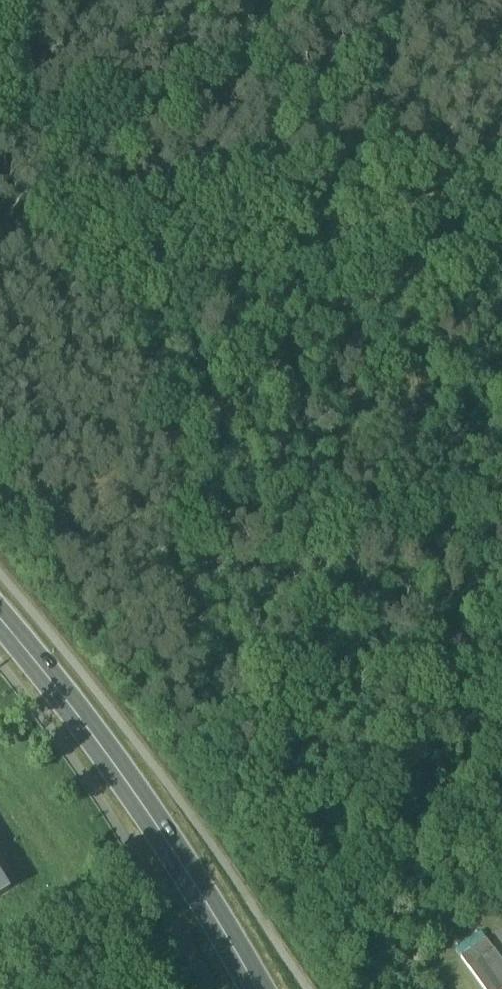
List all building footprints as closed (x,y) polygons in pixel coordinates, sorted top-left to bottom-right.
[(10,889),(0,874),(0,896),(10,889)] [(486,940),(472,950),(480,961),(494,950),(486,940)] [(468,969),(480,961),(472,950),(460,958),(468,969)] [(483,988),(501,988),(501,961),(494,950),(480,961),(468,969),(483,988)]
